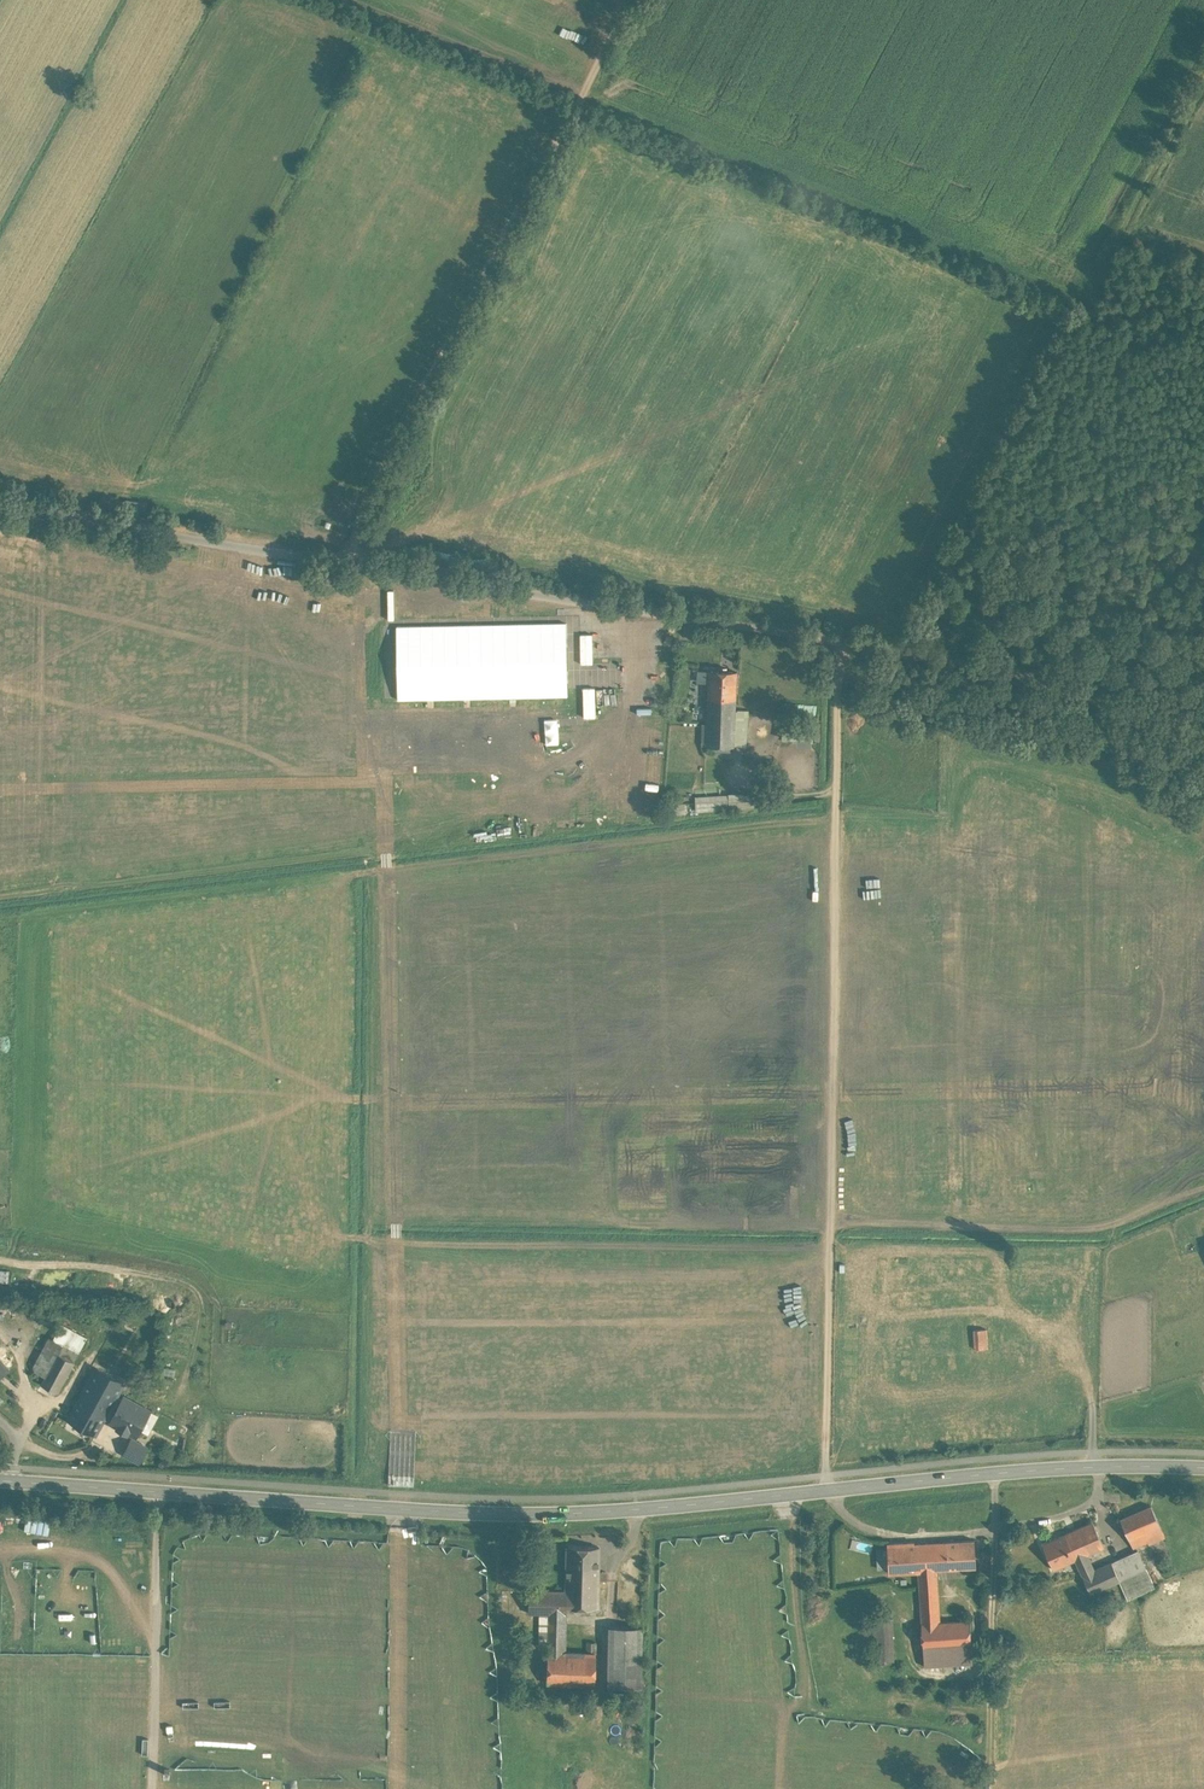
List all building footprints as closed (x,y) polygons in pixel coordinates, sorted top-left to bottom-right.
[(737,671),(709,670),(708,694),(736,695),(737,671)] [(736,695),(708,694),(706,744),(734,746),(736,695)] [(695,794),(696,809),(752,807),(751,792),(695,794)] [(30,1368),(36,1371),(53,1340),(77,1353),(85,1335),(54,1320),(30,1368)] [(986,1330),(973,1330),(974,1349),(987,1348),(986,1330)] [(77,1353),(53,1340),(36,1371),(45,1376),(41,1384),(56,1392),(74,1361),(77,1353)] [(0,1359),(0,1377),(9,1369),(0,1359)] [(97,1368),(70,1419),(95,1432),(123,1382),(97,1368)] [(124,1394),(108,1423),(136,1439),(152,1409),(124,1394)] [(131,1437),(122,1455),(139,1464),(149,1446),(131,1437)] [(1151,1504),(1120,1518),(1133,1547),(1148,1540),(1149,1543),(1164,1536),(1151,1504)] [(1093,1521),(1064,1533),(1075,1559),(1091,1594),(1120,1580),(1111,1561),(1094,1569),(1087,1554),(1104,1546),(1093,1521)] [(1064,1533),(1042,1543),(1054,1569),(1075,1559),(1064,1533)] [(974,1539),(947,1540),(948,1568),(976,1567),(974,1539)] [(947,1540),(918,1542),(919,1570),(936,1569),(948,1568),(947,1540)] [(918,1542),(889,1544),(890,1572),(918,1570),(919,1570),(918,1542)] [(599,1546),(568,1545),(567,1569),(598,1570),(599,1546)] [(886,1546),(877,1546),(878,1563),(887,1562),(886,1546)] [(1111,1561),(1120,1580),(1146,1568),(1137,1549),(1111,1561)] [(517,1561),(503,1561),(503,1571),(517,1571),(517,1561)] [(1146,1568),(1120,1580),(1128,1597),(1154,1585),(1146,1568)] [(567,1589),(529,1588),(529,1611),(540,1611),(549,1612),(566,1612),(567,1612),(567,1605),(597,1606),(598,1580),(598,1570),(567,1569),(567,1589)] [(919,1570),(918,1570),(922,1623),(939,1621),(936,1569),(919,1570)] [(607,1571),(598,1570),(598,1580),(607,1580),(607,1571)] [(549,1612),(540,1611),(539,1644),(548,1644),(549,1612)] [(566,1612),(549,1612),(548,1644),(548,1650),(565,1651),(566,1612)] [(892,1617),(874,1618),(876,1661),(894,1660),(892,1617)] [(970,1620),(940,1621),(939,1621),(922,1623),(923,1648),(971,1645),(970,1620)] [(643,1626),(608,1625),(608,1686),(642,1686),(643,1626)] [(596,1641),(587,1641),(586,1652),(596,1652),(596,1641)] [(971,1645),(923,1648),(924,1658),(972,1655),(971,1645)] [(565,1651),(548,1650),(547,1681),(595,1684),(596,1652),(586,1652),(565,1651)] [(972,1655),(924,1658),(924,1666),(972,1663),(972,1655)]
